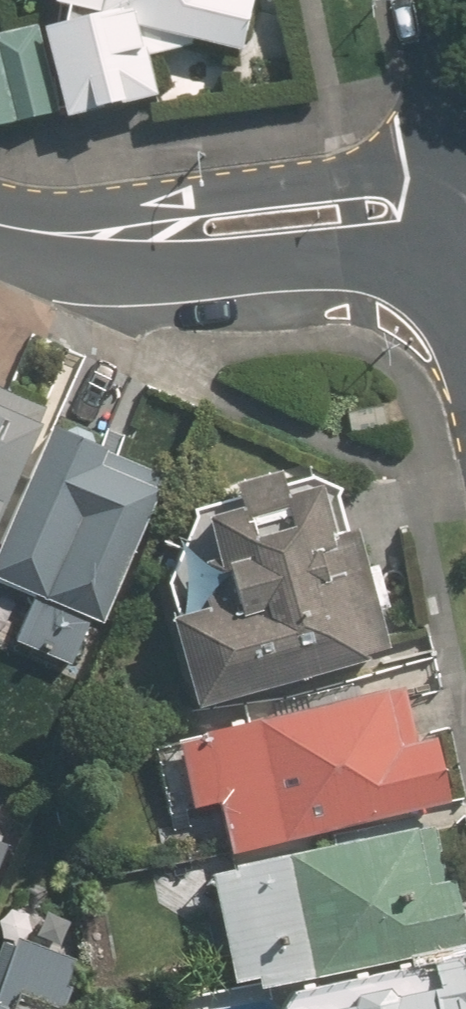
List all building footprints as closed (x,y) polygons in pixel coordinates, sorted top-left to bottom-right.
[(81,20),(62,24),(82,109),(170,89),(161,50),(214,35),(250,43),(260,0),(82,0),(81,20)] [(0,37),(0,124),(61,109),(41,27),(0,37)] [(42,401),(0,383),(0,497),(42,401)] [(170,467),(59,418),(0,555),(0,569),(2,569),(0,573),(0,585),(35,600),(20,635),(74,658),(95,611),(106,616),(170,467)] [(173,610),(198,697),(387,646),(353,524),(337,528),(323,479),(286,489),(280,462),(235,473),(242,498),(209,508),(220,550),(203,554),(215,598),(173,610)] [(238,844),(454,792),(439,731),(422,735),(408,680),(181,735),(197,799),(226,792),(238,844)] [(437,819),(216,862),(239,976),(263,971),(264,977),(465,937),(465,898),(461,872),(449,875),(437,819)] [(80,981),(0,948),(0,1008),(69,1008),(80,981)] [(300,986),(285,1008),(465,1008),(465,950),(300,986)]
